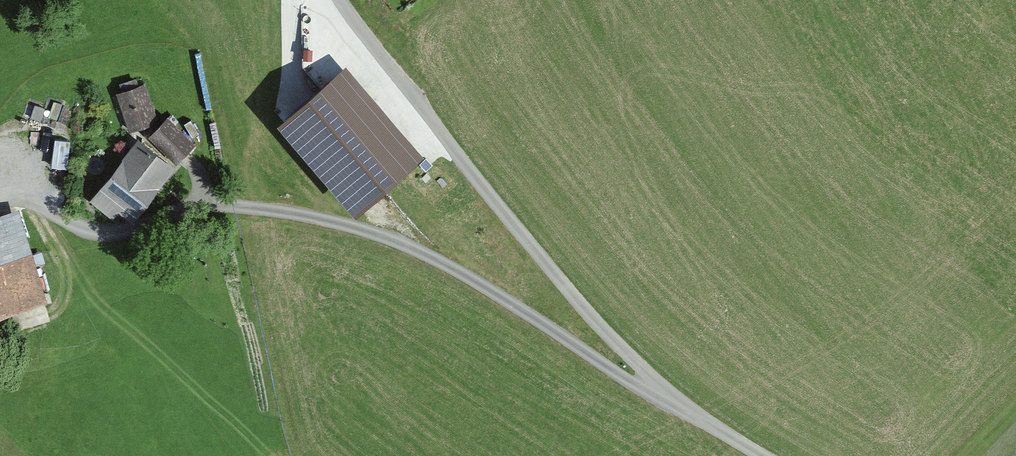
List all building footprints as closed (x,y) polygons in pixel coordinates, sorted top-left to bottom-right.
[(279,130),(355,218),(423,161),(346,73),(279,130)] [(127,129),(152,121),(140,84),(115,93),(127,129)] [(31,119),(41,122),(45,109),(41,108),(35,106),(31,119)] [(182,153),(190,144),(163,117),(146,135),(173,161),(182,153)] [(116,206),(128,215),(167,165),(136,140),(89,199),(109,215),(116,206)] [(41,299),(26,252),(15,255),(2,214),(0,215),(0,312),(41,299)]
